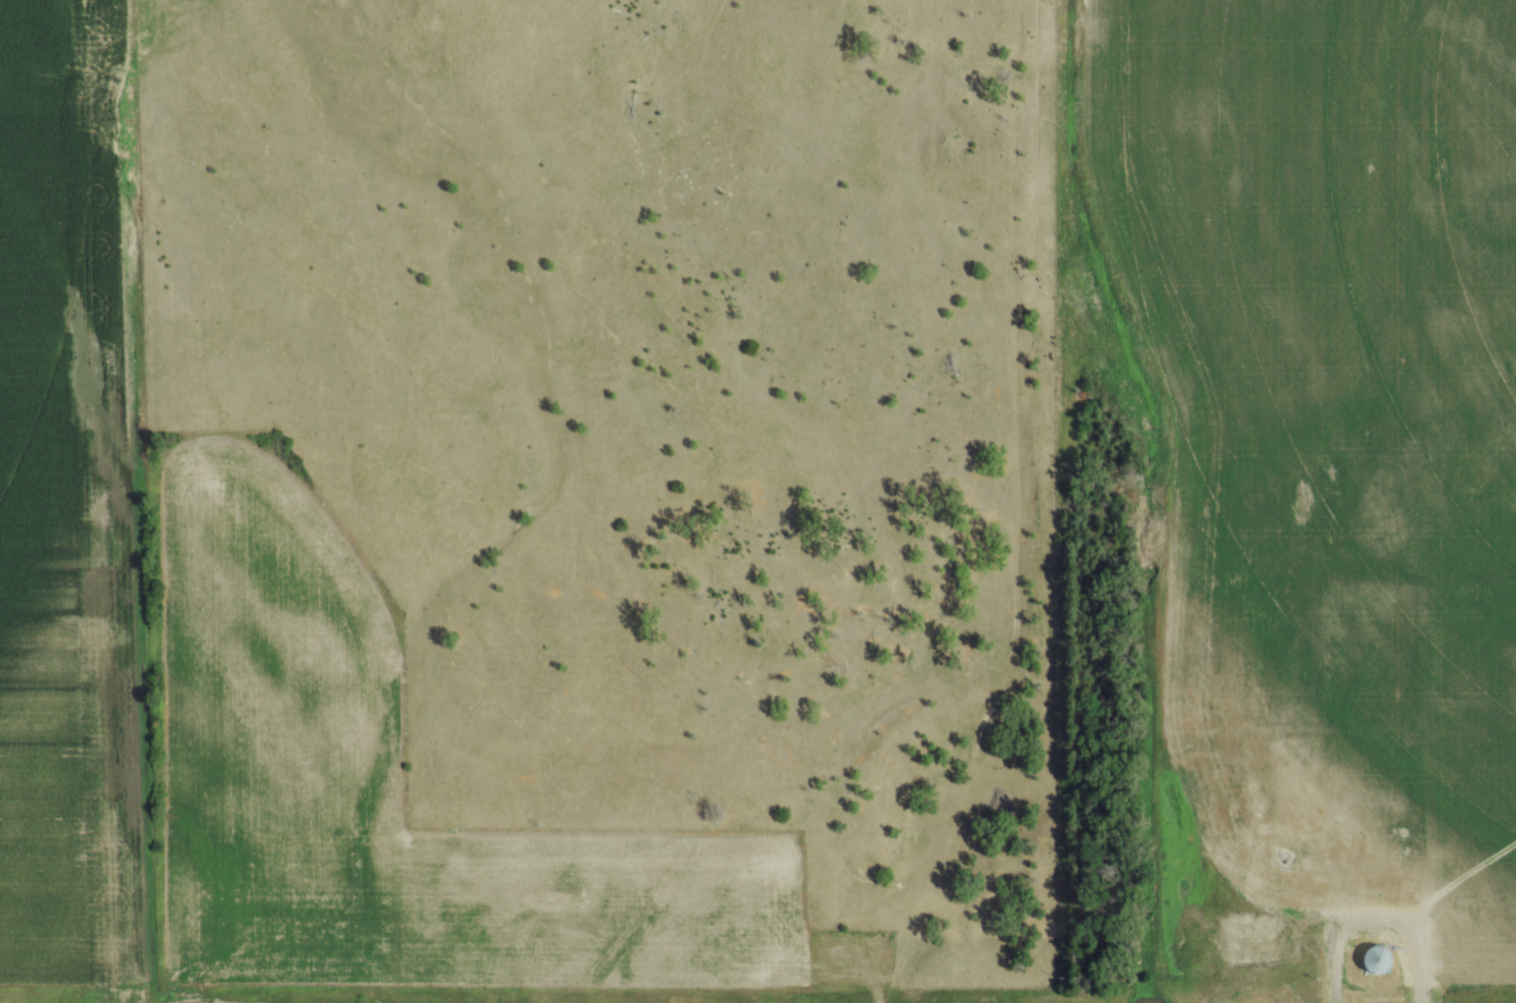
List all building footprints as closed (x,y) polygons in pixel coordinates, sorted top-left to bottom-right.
[(1374,946),(1355,956),(1366,977),(1385,967),(1374,946)]
